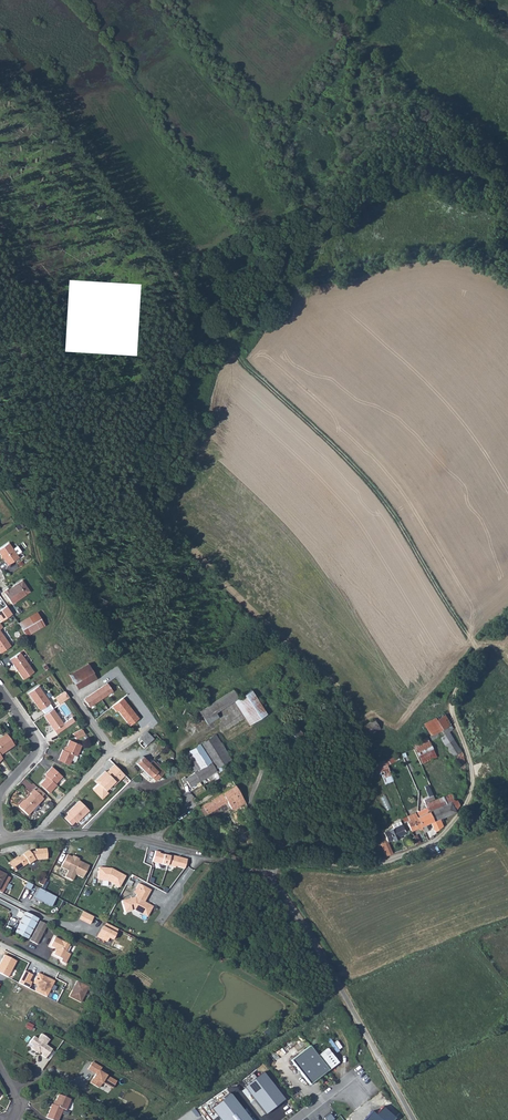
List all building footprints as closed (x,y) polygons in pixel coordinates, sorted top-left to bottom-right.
[(8,543),(0,549),(0,554),(8,565),(19,558),(8,543)] [(9,589),(8,588),(3,591),(12,604),(26,594),(23,590),(27,587),(22,580),(9,589)] [(1,621),(12,614),(6,606),(0,610),(0,620),(1,621)] [(44,625),(37,612),(19,623),(26,636),(44,625)] [(11,646),(0,631),(0,653),(11,646)] [(21,655),(20,652),(10,659),(14,665),(13,665),(23,679),(34,672),(21,655)] [(96,678),(87,664),(69,674),(78,689),(96,678)] [(107,683),(95,691),(101,699),(113,691),(107,683)] [(50,703),(38,686),(28,693),(40,710),(50,703)] [(233,690),(210,704),(216,711),(234,701),(238,698),(233,690)] [(266,714),(251,690),(238,698),(234,701),(249,725),(266,714)] [(101,699),(95,691),(84,699),(89,707),(101,699)] [(66,692),(54,700),(58,705),(69,697),(66,692)] [(123,698),(112,706),(116,711),(117,710),(129,725),(138,718),(123,698)] [(199,711),(204,719),(215,712),(213,708),(209,705),(199,711)] [(56,734),(75,721),(72,717),(63,723),(53,709),(43,715),(56,734)] [(207,724),(219,717),(215,712),(204,719),(207,724)] [(443,712),(424,724),(431,735),(450,724),(443,712)] [(360,729),(366,738),(380,729),(374,719),(360,729)] [(431,735),(430,736),(432,740),(439,736),(452,757),(454,756),(459,768),(464,767),(465,766),(463,757),(463,755),(461,751),(460,751),(448,731),(453,729),(450,724),(431,735)] [(76,739),(85,734),(82,728),(72,733),(76,739)] [(153,738),(147,732),(140,738),(144,742),(142,744),(144,746),(146,744),(146,745),(153,738)] [(0,756),(14,746),(6,734),(0,739),(0,756)] [(199,745),(210,762),(200,768),(194,772),(194,773),(186,778),(185,777),(181,779),(183,782),(186,781),(190,787),(216,770),(215,768),(230,759),(215,734),(199,745)] [(427,737),(412,744),(422,764),(436,757),(427,737)] [(65,750),(63,750),(58,760),(69,765),(73,754),(77,756),(81,745),(69,740),(65,750)] [(196,762),(200,768),(210,762),(199,745),(183,755),(187,762),(188,764),(189,766),(196,762)] [(143,756),(136,763),(144,770),(150,764),(149,763),(143,756)] [(377,764),(381,775),(385,784),(393,780),(387,765),(385,761),(384,759),(377,764)] [(155,781),(164,772),(152,760),(149,763),(150,764),(144,770),(151,777),(155,781)] [(194,772),(200,768),(196,762),(189,766),(193,772),(194,772)] [(106,770),(95,780),(99,784),(93,789),(103,798),(110,792),(108,790),(113,784),(115,785),(126,774),(115,763),(108,771),(106,770)] [(374,765),(363,770),(367,780),(378,776),(374,765)] [(45,774),(47,777),(40,784),(49,793),(56,785),(55,784),(62,776),(52,767),(45,774)] [(56,783),(59,786),(65,781),(62,777),(56,783)] [(232,809),(233,809),(241,805),(238,800),(242,797),(235,785),(199,808),(204,816),(227,801),(232,809)] [(25,800),(24,800),(19,806),(19,807),(28,816),(43,799),(33,790),(30,793),(31,794),(25,800)] [(455,801),(451,793),(443,796),(447,804),(450,802),(455,801)] [(381,797),(385,807),(390,805),(386,795),(381,797)] [(432,795),(423,799),(425,803),(434,799),(432,795)] [(433,821),(440,818),(455,812),(455,811),(450,802),(447,804),(443,796),(428,803),(425,804),(427,807),(428,812),(429,812),(433,821)] [(80,798),(67,811),(69,813),(65,816),(72,824),(76,820),(78,822),(91,810),(80,798)] [(455,801),(450,802),(455,811),(459,805),(456,800),(455,801)] [(421,826),(431,822),(435,832),(443,826),(440,818),(433,821),(429,812),(428,812),(427,807),(417,812),(418,816),(417,817),(421,826)] [(417,817),(415,813),(407,817),(409,821),(407,822),(411,831),(419,827),(420,830),(422,828),(421,826),(417,817)] [(398,837),(405,833),(400,821),(392,824),(393,828),(379,834),(381,839),(386,837),(387,841),(392,839),(393,841),(398,838),(398,837)] [(387,841),(380,844),(385,856),(393,853),(387,841)] [(18,856),(9,862),(11,867),(16,871),(28,863),(29,864),(35,860),(47,859),(46,849),(36,849),(36,851),(29,852),(29,851),(26,853),(25,852),(18,857),(18,856)] [(129,855),(120,850),(116,856),(136,867),(143,854),(133,849),(129,855)] [(160,852),(155,851),(152,862),(155,862),(154,863),(157,864),(157,863),(175,868),(175,866),(184,869),(187,859),(170,855),(170,856),(159,854),(160,852)] [(72,857),(67,855),(61,867),(68,871),(65,877),(72,881),(75,875),(83,878),(89,866),(76,859),(77,858),(73,856),(72,857)] [(105,868),(99,868),(98,879),(102,879),(102,880),(108,880),(114,884),(113,884),(119,887),(125,876),(111,869),(111,870),(105,869),(105,868)] [(2,893),(10,878),(0,872),(0,892),(2,893)] [(139,883),(136,889),(139,890),(135,897),(122,901),(125,912),(134,910),(143,915),(144,912),(148,915),(153,906),(144,902),(151,890),(139,883)] [(38,903),(37,906),(39,907),(41,904),(44,906),(51,894),(38,887),(31,900),(38,903)] [(41,904),(39,907),(37,906),(38,903),(31,900),(28,907),(41,913),(44,906),(41,904)] [(15,932),(27,939),(38,919),(25,912),(15,932)] [(83,912),(79,919),(89,924),(93,917),(83,912)] [(43,932),(47,925),(40,921),(36,928),(43,932)] [(117,929),(107,924),(105,929),(102,927),(97,936),(107,941),(108,938),(112,940),(117,929)] [(37,944),(43,932),(36,928),(29,941),(37,944)] [(55,937),(50,946),(56,949),(53,955),(62,959),(60,961),(65,964),(70,954),(66,952),(69,944),(55,937)] [(4,956),(0,965),(0,973),(9,977),(16,962),(4,956)] [(54,981),(42,975),(40,979),(41,980),(39,985),(38,985),(34,991),(46,997),(54,981)] [(89,987),(77,981),(75,985),(76,985),(73,991),(72,990),(68,997),(81,1003),(89,987)] [(32,997),(22,992),(14,1007),(24,1012),(32,997)] [(34,1036),(29,1043),(33,1046),(31,1048),(39,1054),(40,1052),(42,1054),(41,1055),(45,1058),(52,1049),(46,1045),(49,1040),(41,1034),(38,1039),(34,1036)] [(317,1056),(310,1046),(291,1061),(309,1085),(338,1063),(327,1049),(317,1056)] [(95,1075),(90,1084),(99,1089),(102,1083),(112,1089),(116,1082),(99,1072),(102,1068),(92,1062),(87,1071),(95,1075)] [(264,1074),(244,1088),(265,1115),(284,1101),(264,1074)] [(52,1104),(46,1118),(52,1119),(58,1119),(63,1109),(66,1110),(70,1099),(58,1094),(54,1105),(52,1104)] [(211,1108),(220,1119),(250,1119),(230,1094),(211,1108)] [(365,1119),(393,1119),(394,1118),(382,1107),(375,1115),(371,1112),(365,1119)]
